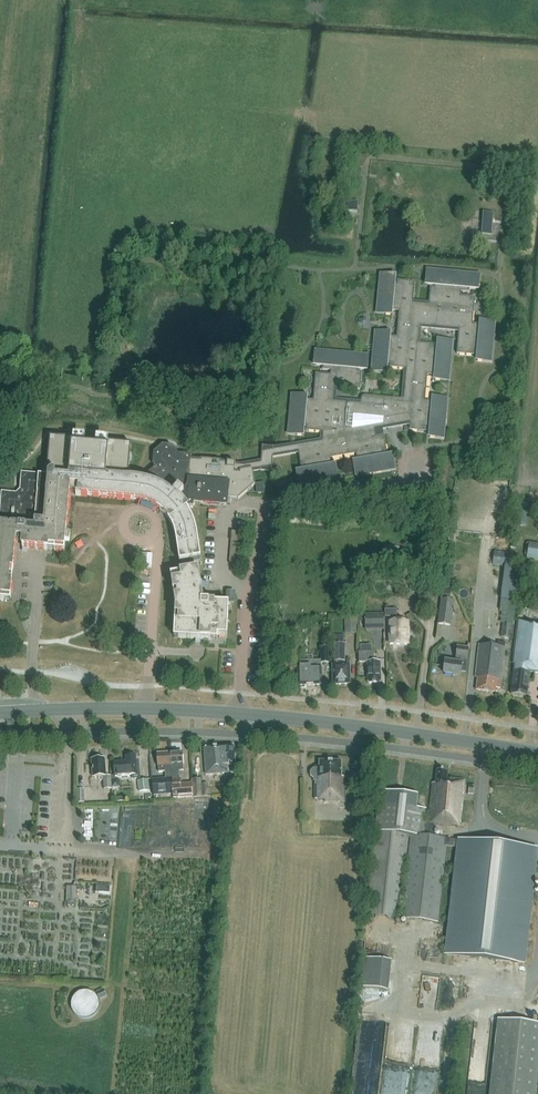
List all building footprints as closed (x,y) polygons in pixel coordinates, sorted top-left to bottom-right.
[(356,213),(356,199),(342,198),(342,213),(356,213)] [(486,213),(485,225),(494,226),(496,206),(487,205),(486,213)] [(273,450),(273,448),(268,447),(267,472),(271,473),(273,456),(298,452),(301,468),(304,468),(305,470),(297,472),(299,486),(338,479),(335,465),(331,465),(330,458),(356,454),(357,461),(353,461),(356,476),(394,469),(392,455),(384,456),(383,453),(387,453),(382,428),(409,423),(409,430),(426,431),(426,428),(429,428),(428,436),(443,438),(446,399),(432,397),(431,401),(424,400),(426,375),(433,375),(433,379),(448,380),(451,341),(436,340),(436,348),(433,348),(433,344),(417,343),(418,326),(458,329),(456,353),(473,355),(473,351),(476,351),(475,360),(490,361),(493,322),(479,321),(478,324),(471,324),(473,297),(459,296),(459,291),(468,292),(468,288),(476,289),(478,274),(425,270),(424,285),(433,285),(432,288),(429,288),(427,304),(411,303),(413,282),(396,280),(395,284),(393,284),(394,275),(379,274),(376,313),(390,314),(391,311),(398,311),(396,337),(388,337),(389,333),(374,332),(371,371),(385,372),(386,363),(389,364),(389,367),(405,369),(403,399),(365,396),(364,396),(364,397),(363,397),(362,397),(362,398),(361,399),(360,400),(360,404),(333,401),(334,388),(359,390),(360,372),(357,372),(357,369),(365,370),(367,356),(314,351),(313,366),(322,367),(321,370),(330,371),(329,375),(315,374),(313,401),(305,400),(306,397),(291,395),(288,434),(303,436),(303,427),(306,427),(306,431),(322,433),(321,442),(273,450)] [(19,529),(19,533),(31,534),(58,536),(56,553),(65,553),(66,542),(70,542),(70,535),(67,534),(70,494),(76,495),(76,497),(81,498),(82,497),(88,497),(88,498),(137,503),(139,503),(140,503),(143,504),(144,504),(146,505),(147,505),(151,507),(152,507),(154,508),(155,509),(157,510),(158,511),(160,512),(163,515),(164,516),(167,520),(169,521),(172,527),(172,528),(174,532),(175,534),(176,540),(176,542),(177,547),(178,554),(180,563),(190,562),(192,572),(192,573),(198,572),(197,566),(201,566),(202,566),(197,537),(197,533),(196,530),(195,527),(194,524),(193,520),(191,517),(190,514),(188,511),(186,509),(188,509),(193,509),(194,504),(227,507),(227,499),(238,500),(245,494),(255,485),(253,473),(260,472),(261,472),(267,472),(268,447),(262,447),(261,463),(244,466),(243,466),(235,464),(235,463),(227,462),(227,464),(221,463),(221,461),(201,460),(201,461),(191,461),(191,456),(179,454),(171,446),(162,445),(153,452),(153,464),(155,467),(140,480),(125,479),(126,473),(128,473),(129,462),(127,462),(127,456),(129,457),(130,447),(112,445),(108,445),(108,449),(96,448),(84,447),(72,446),(72,442),(68,441),(50,440),(50,441),(49,449),(51,450),(51,457),(48,457),(48,458),(48,466),(50,466),(50,471),(49,473),(51,474),(48,476),(48,477),(38,477),(22,475),(21,491),(17,495),(2,494),(1,494),(4,495),(2,527),(0,527),(19,529)] [(526,527),(528,506),(518,506),(516,526),(526,527)] [(4,603),(5,598),(12,599),(17,540),(23,540),(23,550),(56,553),(58,536),(31,534),(19,533),(19,529),(0,527),(0,602),(4,603)] [(526,545),(524,558),(537,560),(537,547),(526,545)] [(515,554),(494,551),(492,565),(504,567),(513,568),(515,554)] [(500,600),(516,602),(520,568),(513,568),(504,567),(500,600)] [(204,603),(198,572),(192,573),(192,572),(175,575),(176,582),(172,583),(176,607),(175,639),(218,641),(219,637),(228,637),(230,604),(204,603)] [(426,575),(414,575),(413,582),(411,582),(411,593),(425,594),(426,575)] [(227,592),(226,603),(235,604),(236,592),(227,592)] [(437,625),(450,626),(453,602),(440,600),(437,625)] [(384,630),(383,615),(365,616),(365,631),(384,630)] [(527,697),(527,696),(525,696),(528,673),(537,674),(537,624),(518,622),(513,665),(515,666),(512,695),(527,697)] [(407,623),(394,623),(390,623),(389,646),(406,646),(407,623)] [(511,639),(512,626),(502,625),(501,638),(511,639)] [(498,642),(497,648),(479,647),(476,679),(478,679),(477,691),(498,693),(498,690),(501,690),(506,642),(498,642)] [(333,645),(333,663),(334,663),(334,667),(333,667),(333,673),(333,686),(351,685),(350,673),(349,666),(343,666),(343,662),(344,662),(344,645),(333,645)] [(465,673),(468,649),(457,647),(455,663),(445,662),(443,674),(460,676),(460,673),(465,673)] [(301,668),(298,668),(298,688),(322,687),(321,665),(329,664),(328,649),(320,649),(321,662),(300,663),(301,668)] [(359,665),(367,664),(368,685),(381,684),(380,663),(374,663),(374,653),(359,654),(359,665)] [(235,766),(234,756),(233,747),(203,750),(206,775),(228,773),(227,766),(235,766)] [(183,770),(181,756),(181,752),(169,753),(172,786),(172,794),(173,798),(192,797),(191,783),(180,784),(179,777),(178,778),(178,770),(183,770)] [(157,767),(158,773),(164,772),(165,779),(152,780),(153,796),(172,794),(172,786),(169,753),(156,754),(157,767)] [(114,764),(115,777),(140,775),(138,762),(136,762),(135,757),(126,758),(126,763),(114,764)] [(104,759),(92,760),(94,778),(99,777),(100,781),(104,780),(105,790),(112,790),(111,777),(105,777),(104,759)] [(342,762),(320,762),(320,770),(314,770),(311,772),(311,777),(314,780),(314,782),(316,782),(316,800),(325,800),(325,802),(344,803),(345,778),(342,778),(342,762)] [(460,827),(465,781),(447,779),(448,771),(437,770),(436,783),(432,783),(428,823),(424,822),(426,809),(416,808),(417,795),(380,791),(366,915),(399,918),(405,860),(407,860),(401,919),(438,923),(446,847),(458,848),(446,955),(523,963),(536,849),(460,840),(447,839),(433,837),(435,824),(460,827)] [(148,780),(138,782),(139,792),(149,791),(148,780)] [(201,780),(191,781),(193,798),(209,797),(208,785),(201,785),(201,780)] [(365,814),(355,814),(355,827),(365,827),(365,814)] [(77,887),(67,886),(66,902),(76,902),(77,887)] [(384,990),(386,959),(357,958),(356,988),(384,990)] [(96,992),(99,998),(106,995),(103,989),(96,992)] [(490,1093),(535,1093),(537,1069),(537,1024),(499,1020),(490,1093)]
